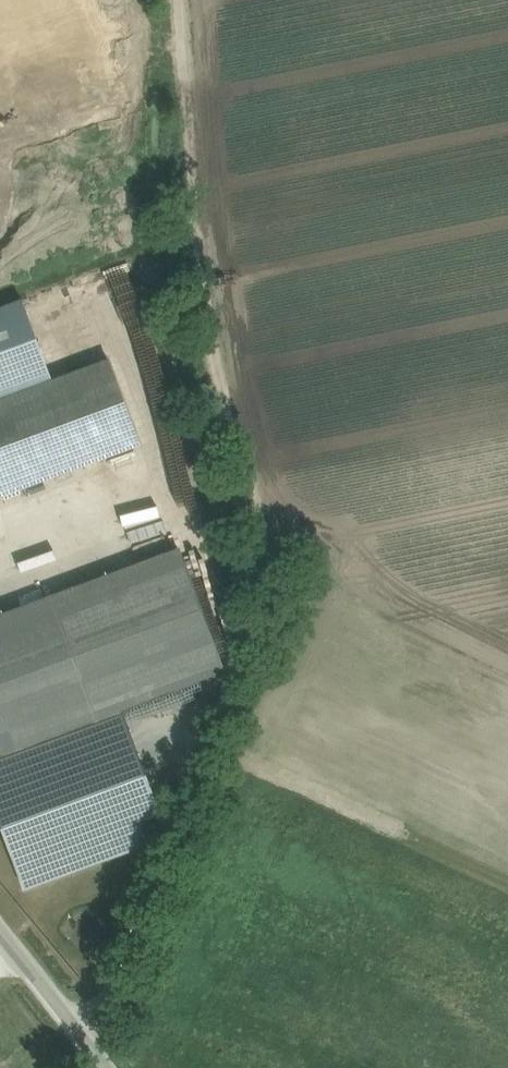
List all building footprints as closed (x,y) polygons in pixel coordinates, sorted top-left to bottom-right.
[(190,428),(125,261),(0,307),(0,499),(190,428)] [(0,615),(0,755),(225,672),(180,549),(0,615)]
